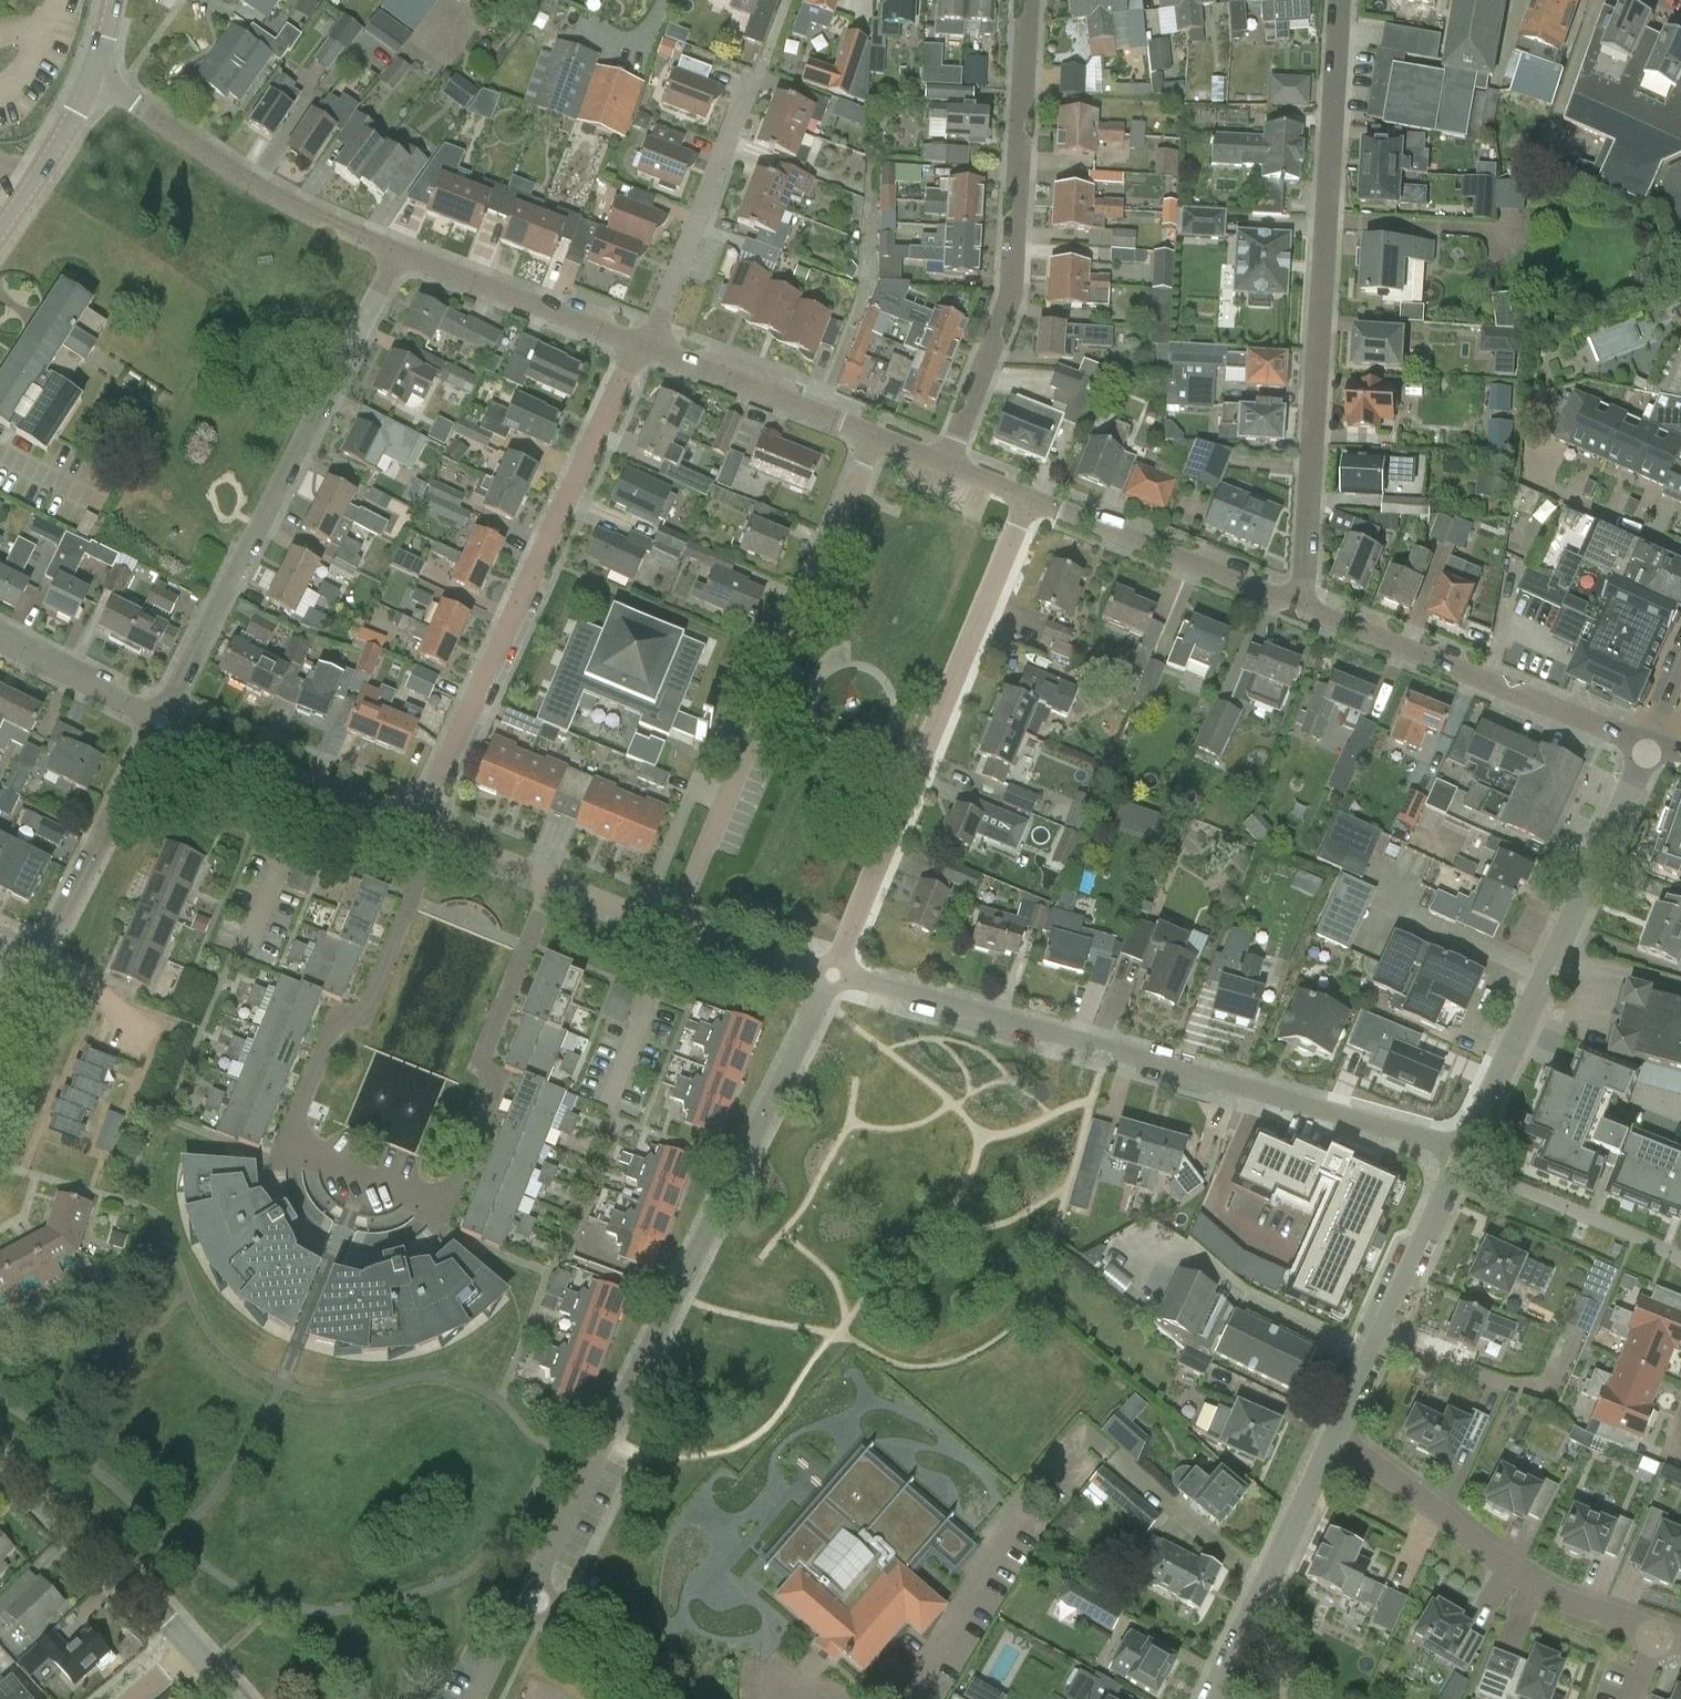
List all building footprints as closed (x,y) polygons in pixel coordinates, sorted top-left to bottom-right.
[(268,18),(281,0),(242,0),(268,18)] [(382,9),(414,33),(439,0),(388,0),(382,9)] [(759,45),(772,9),(754,3),(755,0),(733,0),(730,7),(750,15),(741,39),(759,45)] [(811,25),(829,31),(839,0),(804,0),(792,36),(806,41),(811,25)] [(877,21),(872,21),(870,49),(884,49),(885,38),(896,39),(897,25),(912,26),(913,0),(882,0),(881,7),(878,7),(877,21)] [(925,8),(935,9),(933,37),(963,39),(964,24),(966,0),(925,0),(925,8)] [(964,24),(979,25),(978,36),(993,37),(995,13),(992,12),(993,0),(966,0),(964,24)] [(1102,57),(1096,0),(1069,0),(1071,21),(1085,19),(1087,42),(1088,42),(1090,59),(1102,57)] [(1102,57),(1116,56),(1115,43),(1128,42),(1129,51),(1147,49),(1142,0),(1096,0),(1102,57)] [(1189,32),(1185,0),(1158,0),(1159,11),(1157,11),(1160,37),(1176,35),(1175,33),(1189,32)] [(1189,32),(1201,30),(1198,7),(1214,6),(1213,0),(1185,0),(1189,32)] [(1244,3),(1242,0),(1230,0),(1229,4),(1231,41),(1242,40),(1244,34),(1246,34),(1244,3)] [(1275,42),(1272,0),(1245,0),(1245,5),(1260,4),(1261,26),(1264,25),(1265,43),(1275,42)] [(1275,42),(1288,41),(1287,24),(1286,2),(1300,1),(1300,0),(1272,0),(1275,42)] [(1445,75),(1434,134),(1466,139),(1474,89),(1483,90),(1485,76),(1492,78),(1505,0),(1457,0),(1445,75)] [(1569,28),(1579,0),(1536,0),(1531,15),(1569,28)] [(1580,77),(1564,121),(1595,135),(1608,139),(1596,166),(1580,161),(1574,179),(1646,204),(1663,165),(1680,156),(1680,40),(1666,32),(1663,39),(1647,31),(1654,17),(1622,3),(1618,13),(1605,7),(1580,77)] [(332,37),(339,18),(323,11),(315,31),(332,37)] [(1531,15),(1517,55),(1513,54),(1504,79),(1515,82),(1511,92),(1527,98),(1523,110),(1548,119),(1564,71),(1556,68),(1569,28),(1531,15)] [(411,38),(392,24),(378,43),(397,57),(411,38)] [(668,35),(685,43),(690,31),(673,24),(668,35)] [(257,28),(250,39),(234,27),(197,78),(225,98),(227,94),(240,104),(274,57),(280,61),(287,51),(290,52),(301,36),(287,25),(276,41),(257,28)] [(1386,26),(1382,52),(1379,51),(1368,118),(1386,121),(1385,125),(1434,134),(1445,75),(1404,68),(1406,56),(1420,58),(1424,32),(1386,26)] [(1442,35),(1424,32),(1420,58),(1438,61),(1442,35)] [(867,43),(868,41),(846,34),(834,71),(809,62),(801,84),(867,103),(870,44),(867,43)] [(329,37),(313,60),(330,71),(345,49),(329,37)] [(551,55),(541,51),(523,104),(575,122),(598,56),(556,41),(551,55)] [(1168,42),(1149,44),(1151,75),(1171,73),(1168,42)] [(942,84),(942,50),(941,50),(941,47),(927,47),(927,51),(926,51),(925,84),(942,84)] [(393,92),(411,68),(397,57),(378,82),(393,92)] [(666,85),(669,87),(663,104),(705,120),(714,97),(718,98),(720,96),(723,92),(724,89),(707,82),(712,69),(682,58),(677,71),(672,69),(666,85)] [(986,59),(965,59),(965,86),(986,86),(986,59)] [(646,84),(596,67),(576,122),(627,140),(646,84)] [(1059,95),(1085,96),(1086,68),(1060,67),(1059,95)] [(1152,98),(1150,85),(1111,85),(1112,79),(1110,79),(1110,71),(1102,72),(1102,97),(1151,99),(1152,98)] [(1153,98),(1163,98),(1161,74),(1150,76),(1153,98)] [(250,124),(273,138),(301,94),(291,88),(293,85),(277,75),(263,95),(267,98),(250,124)] [(456,76),(442,93),(464,111),(478,93),(456,76)] [(1264,76),(1264,106),(1306,106),(1306,76),(1264,76)] [(1210,77),(1211,101),(1222,101),(1221,77),(1210,77)] [(974,88),(925,86),(924,102),(973,105),(974,88)] [(472,105),(494,113),(500,98),(496,96),(482,91),(472,105)] [(775,95),(766,120),(804,134),(809,121),(821,126),(830,102),(804,92),(799,104),(775,95)] [(843,98),(836,114),(864,126),(871,109),(843,98)] [(313,112),(289,149),(310,163),(334,126),(325,120),(332,109),(322,102),(314,113),(313,112)] [(983,146),(983,139),(985,109),(946,106),(946,107),(927,106),(926,121),(944,122),(943,136),(967,138),(967,146),(983,146)] [(1106,127),(1095,126),(1096,113),(1058,111),(1057,132),(1145,137),(1146,123),(1131,122),(1130,127),(1107,125),(1106,127)] [(1247,113),(1226,112),(1226,125),(1247,126),(1247,113)] [(360,181),(384,148),(371,137),(377,129),(358,114),(341,136),(352,144),(335,166),(358,184),(360,181)] [(780,153),(775,166),(801,175),(810,152),(799,147),(804,134),(766,120),(756,145),(780,153)] [(573,123),(566,121),(561,133),(569,136),(573,123)] [(640,153),(643,154),(637,172),(660,181),(658,187),(674,193),(677,187),(679,188),(688,164),(692,166),(694,163),(697,160),(698,157),(681,150),(685,137),(655,126),(651,138),(650,138),(649,139),(646,138),(640,153)] [(1264,139),(1234,138),(1234,144),(1239,144),(1238,152),(1301,157),(1302,147),(1300,146),(1301,130),(1264,128),(1264,139)] [(1145,137),(1057,132),(1055,154),(1093,156),(1094,143),(1105,143),(1106,145),(1122,146),(1122,137),(1130,137),(1129,149),(1144,150),(1145,137)] [(1234,144),(1234,138),(1213,136),(1211,166),(1262,168),(1260,201),(1253,200),(1252,215),(1280,216),(1282,185),(1283,185),(1283,182),(1298,183),(1299,166),(1301,166),(1301,157),(1238,152),(1239,144),(1234,144)] [(1365,143),(1363,172),(1401,175),(1401,174),(1410,175),(1411,162),(1402,161),(1403,150),(1423,151),(1424,137),(1403,136),(1402,145),(1365,143)] [(1151,150),(1170,148),(1168,137),(1150,139),(1151,150)] [(384,148),(360,181),(383,198),(400,175),(411,184),(427,162),(407,147),(401,156),(386,144),(384,148)] [(969,149),(923,145),(922,163),(968,166),(969,149)] [(1151,151),(1151,174),(1178,175),(1179,152),(1151,151)] [(1481,161),(1481,169),(1494,168),(1494,161),(1481,161)] [(464,185),(453,180),(457,170),(433,162),(416,185),(436,191),(427,214),(450,223),(464,185)] [(775,166),(771,178),(755,172),(745,197),(783,212),(789,197),(800,202),(802,196),(808,198),(815,180),(801,175),(775,166)] [(881,166),(880,199),(895,199),(896,184),(921,184),(921,167),(881,166)] [(1091,183),(1120,184),(1120,173),(1091,172),(1091,183)] [(1401,175),(1363,172),(1361,203),(1425,207),(1426,190),(1400,189),(1401,175)] [(925,190),(924,201),(978,205),(980,181),(946,179),(945,193),(941,193),(941,191),(925,190)] [(1497,181),(1463,179),(1462,200),(1475,201),(1474,221),(1494,222),(1497,181)] [(464,185),(450,223),(476,233),(485,210),(496,214),(505,189),(483,181),(480,191),(464,185)] [(1053,185),(1052,207),(1121,212),(1122,202),(1103,200),(1103,202),(1090,201),(1091,188),(1053,185)] [(613,214),(607,230),(648,246),(657,223),(662,225),(663,224),(665,220),(667,218),(667,217),(651,210),(656,198),(631,188),(626,201),(616,196),(609,213),(613,214)] [(500,242),(525,252),(539,214),(543,203),(505,189),(496,214),(509,219),(500,242)] [(783,212),(745,197),(736,221),(760,231),(756,243),(763,245),(780,252),(781,253),(790,229),(778,225),(783,212)] [(895,199),(880,199),(880,222),(896,223),(896,213),(895,213),(895,199)] [(978,205),(924,201),(923,215),(943,217),(943,226),(977,228),(978,205)] [(1163,202),(1162,215),(1176,216),(1177,203),(1163,202)] [(1121,212),(1052,207),(1050,229),(1089,231),(1089,230),(1103,231),(1104,220),(1121,221),(1121,212)] [(539,214),(525,252),(550,261),(559,238),(571,243),(581,218),(557,209),(553,219),(539,214)] [(1226,213),(1181,211),(1180,238),(1225,240),(1226,213)] [(1176,216),(1162,215),(1162,227),(1176,227),(1176,216)] [(896,223),(880,222),(879,246),(894,247),(894,234),(895,234),(896,223)] [(591,242),(594,244),(588,261),(629,277),(638,253),(643,255),(645,253),(646,251),(647,249),(648,246),(607,230),(597,226),(591,242)] [(910,235),(909,248),(975,252),(977,228),(943,226),(942,240),(938,240),(938,238),(923,237),(922,248),(920,248),(921,236),(910,235)] [(1112,231),(1111,249),(1135,251),(1135,232),(1112,231)] [(1239,235),(1237,270),(1235,296),(1248,297),(1247,309),(1270,310),(1271,295),(1284,295),(1287,238),(1239,235)] [(1157,252),(1175,253),(1176,242),(1157,241),(1157,252)] [(1414,305),(1416,263),(1431,263),(1432,245),(1365,241),(1362,293),(1384,294),(1384,303),(1414,305)] [(757,259),(775,266),(780,252),(763,245),(762,247),(757,259)] [(894,247),(879,246),(878,282),(892,282),(893,260),(894,260),(894,247)] [(973,275),(975,252),(909,248),(894,247),(894,260),(908,260),(908,262),(940,264),(939,273),(973,275)] [(1135,251),(1111,249),(1111,263),(1134,264),(1135,251)] [(1175,253),(1157,252),(1156,277),(1159,277),(1158,290),(1172,291),(1173,291),(1174,277),(1175,277),(1175,253)] [(1048,260),(1047,282),(1105,285),(1106,276),(1097,275),(1097,277),(1085,276),(1086,263),(1048,260)] [(751,324),(752,325),(772,273),(757,267),(755,271),(736,264),(727,289),(723,289),(718,302),(721,304),(720,306),(744,315),(742,319),(747,322),(749,323),(751,324)] [(773,273),(772,273),(752,325),(774,333),(772,338),(778,342),(782,343),(801,296),(802,292),(786,286),(785,290),(772,285),(774,278),(771,277),(773,273)] [(1106,285),(1105,285),(1047,282),(1045,304),(1105,308),(1106,285)] [(101,325),(85,314),(91,303),(61,284),(0,378),(0,423),(46,453),(81,400),(61,387),(78,360),(84,363),(95,347),(89,343),(101,325)] [(911,286),(909,303),(929,305),(932,289),(911,286)] [(1172,291),(1158,290),(1148,290),(1147,326),(1151,326),(1151,327),(1170,328),(1172,291)] [(1516,330),(1511,294),(1493,296),(1497,329),(1516,330)] [(816,363),(822,346),(832,350),(842,325),(832,321),(834,316),(831,314),(832,311),(816,304),(815,308),(802,303),(804,297),(801,296),(782,343),(804,351),(802,356),(803,357),(805,358),(807,360),(811,361),(816,363)] [(870,309),(882,314),(887,302),(874,297),(870,309)] [(446,310),(445,312),(419,299),(404,329),(430,342),(437,328),(459,339),(458,342),(490,358),(503,334),(469,317),(467,321),(446,310)] [(1401,306),(1400,322),(1423,323),(1424,307),(1401,306)] [(920,316),(909,312),(905,323),(956,343),(965,321),(932,308),(927,320),(920,317),(920,316)] [(882,337),(890,317),(882,314),(870,309),(868,309),(861,329),(882,337)] [(956,343),(905,323),(901,334),(912,338),(919,340),(915,351),(948,364),(956,343)] [(1097,328),(1072,326),(1061,326),(1061,325),(1036,323),(1035,358),(1059,359),(1059,358),(1070,359),(1071,340),(1096,341),(1097,328)] [(1408,338),(1463,341),(1464,327),(1409,323),(1408,338)] [(1170,328),(1151,327),(1151,345),(1156,346),(1155,376),(1167,376),(1169,347),(1170,328)] [(1403,333),(1357,331),(1355,366),(1401,368),(1403,333)] [(1677,338),(1654,386),(1660,388),(1657,394),(1680,398),(1680,340),(1677,338)] [(852,351),(865,356),(869,345),(856,340),(852,351)] [(1494,367),(1507,367),(1509,341),(1479,340),(1479,355),(1495,355),(1494,367)] [(1169,347),(1167,376),(1166,408),(1212,411),(1215,368),(1225,369),(1225,372),(1247,373),(1246,388),(1283,391),(1284,358),(1247,356),(1247,357),(1234,356),(1234,351),(1169,347)] [(541,348),(533,365),(513,356),(503,379),(522,388),(527,378),(570,397),(582,369),(554,357),(555,355),(541,348)] [(865,356),(852,351),(847,363),(861,368),(865,356)] [(904,359),(893,355),(889,365),(940,386),(948,364),(915,351),(911,363),(904,360),(904,359)] [(392,354),(375,390),(405,405),(407,407),(410,408),(413,409),(416,408),(418,407),(421,405),(422,403),(423,400),(432,382),(436,375),(405,361),(392,354)] [(870,359),(866,376),(882,381),(887,363),(870,359)] [(438,380),(438,381),(471,397),(479,381),(445,364),(438,380)] [(1050,412),(1032,405),(1010,396),(995,436),(1012,442),(1010,449),(1029,456),(1032,449),(1048,455),(1055,436),(1061,428),(1063,422),(1081,429),(1103,372),(1083,364),(1079,375),(1058,366),(1049,389),(1055,391),(1051,402),(1054,403),(1050,412)] [(889,365),(885,376),(896,380),(903,382),(898,395),(931,408),(940,386),(889,365)] [(845,371),(839,385),(848,388),(853,374),(845,371)] [(1363,386),(1350,385),(1347,427),(1378,429),(1379,419),(1393,420),(1395,387),(1363,385),(1363,386)] [(1487,412),(1508,413),(1509,386),(1488,385),(1487,412)] [(1570,447),(1591,456),(1614,411),(1575,394),(1570,403),(1556,397),(1552,408),(1550,407),(1539,432),(1570,446),(1570,447)] [(663,395),(650,422),(678,435),(691,441),(704,413),(663,395)] [(492,404),(480,428),(506,440),(511,429),(548,446),(561,418),(533,405),(533,403),(519,397),(512,413),(492,404)] [(1648,425),(1680,440),(1680,401),(1661,397),(1648,425)] [(1278,412),(1278,406),(1256,405),(1256,412),(1242,412),(1242,408),(1222,406),(1220,439),(1279,442),(1280,437),(1284,437),(1285,413),(1278,412)] [(1591,456),(1625,471),(1648,425),(1614,411),(1591,456)] [(711,450),(725,457),(742,419),(728,413),(711,450)] [(429,438),(447,446),(457,423),(440,415),(429,438)] [(412,471),(428,440),(386,419),(385,420),(382,419),(376,432),(358,423),(343,454),(376,470),(383,456),(412,471)] [(506,441),(506,440),(480,428),(464,420),(463,422),(460,420),(454,435),(487,449),(493,436),(506,441)] [(678,435),(650,422),(637,451),(678,470),(686,454),(672,447),(678,435)] [(1115,424),(1107,446),(1093,441),(1079,477),(1106,488),(1129,429),(1115,424)] [(1488,455),(1511,456),(1512,425),(1490,424),(1488,455)] [(1666,489),(1680,457),(1680,440),(1648,425),(1625,471),(1665,489),(1666,489)] [(767,431),(758,453),(751,450),(744,465),(807,491),(820,460),(778,443),(781,437),(767,431)] [(1198,442),(1188,462),(1182,478),(1215,491),(1231,451),(1198,442)] [(721,484),(735,489),(748,454),(734,449),(721,484)] [(497,467),(492,479),(525,495),(537,469),(509,456),(502,470),(497,467)] [(1666,489),(1665,491),(1680,498),(1680,457),(1666,489)] [(1414,463),(1385,462),(1345,459),(1343,495),(1383,498),(1384,482),(1413,484),(1414,463)] [(1137,468),(1125,495),(1162,510),(1173,483),(1137,468)] [(699,479),(679,469),(672,483),(706,499),(714,483),(700,477),(699,479)] [(525,495),(492,479),(492,480),(483,476),(474,495),(488,502),(485,509),(513,522),(525,495)] [(676,498),(670,495),(672,490),(643,477),(639,485),(624,479),(613,503),(634,512),(632,516),(655,526),(658,519),(665,522),(676,498)] [(359,511),(350,506),(356,493),(330,480),(317,505),(354,524),(353,525),(380,539),(388,524),(360,509),(359,511)] [(1588,481),(1582,495),(1591,499),(1597,485),(1588,481)] [(465,497),(432,482),(425,497),(445,506),(459,512),(460,509),(465,497)] [(1532,519),(1543,497),(1516,484),(1513,512),(1532,519)] [(1221,486),(1205,526),(1264,550),(1280,510),(1221,486)] [(371,489),(365,501),(386,512),(393,499),(371,489)] [(1431,500),(1384,498),(1383,515),(1421,517),(1421,524),(1430,524),(1431,500)] [(746,532),(749,534),(742,551),(777,565),(789,536),(765,526),(772,510),(757,504),(746,532)] [(354,524),(317,505),(304,531),(341,550),(335,560),(356,570),(361,560),(356,558),(362,547),(346,539),(353,525),(354,524)] [(470,514),(460,509),(459,512),(445,506),(440,517),(464,528),(470,514)] [(1540,546),(1584,565),(1622,584),(1680,611),(1680,564),(1566,512),(1549,547),(1541,544),(1540,546)] [(1445,546),(1455,521),(1439,515),(1430,540),(1445,546)] [(1358,522),(1352,538),(1350,537),(1334,577),(1367,590),(1383,550),(1374,547),(1380,531),(1358,522)] [(689,541),(661,529),(655,542),(656,543),(680,555),(683,556),(688,543),(689,541)] [(464,557),(491,569),(503,543),(475,531),(464,557)] [(650,554),(655,542),(633,532),(628,544),(600,532),(589,556),(603,563),(602,565),(633,580),(646,552),(650,554)] [(88,592),(71,583),(90,545),(66,534),(44,577),(57,583),(45,608),(73,622),(88,592)] [(18,539),(3,572),(0,578),(0,601),(16,609),(28,584),(26,583),(27,579),(21,576),(35,548),(18,539)] [(680,555),(656,543),(650,558),(675,568),(680,555)] [(683,556),(682,556),(711,568),(704,587),(696,584),(691,596),(732,613),(733,611),(754,620),(757,613),(756,613),(764,592),(739,582),(740,578),(731,575),(736,563),(688,543),(683,556)] [(491,569),(464,557),(437,544),(432,554),(448,561),(447,562),(459,568),(452,583),(479,595),(491,569)] [(1680,613),(1680,611),(1622,584),(1584,565),(1540,546),(1528,571),(1529,572),(1521,590),(1596,625),(1586,648),(1584,647),(1569,678),(1637,709),(1652,678),(1650,677),(1666,642),(1668,642),(1680,613)] [(280,576),(307,590),(320,564),(293,550),(280,576)] [(426,563),(398,550),(390,566),(418,579),(426,563)] [(1415,553),(1407,573),(1395,569),(1383,599),(1411,611),(1432,559),(1415,553)] [(115,566),(103,591),(121,600),(133,576),(130,575),(135,566),(121,558),(117,567),(115,566)] [(334,559),(328,572),(349,583),(356,570),(335,560),(334,559)] [(1452,559),(1445,578),(1440,590),(1439,590),(1433,605),(1434,605),(1430,616),(1461,628),(1475,591),(1459,584),(1467,565),(1452,559)] [(1053,563),(1037,602),(1071,615),(1077,602),(1072,600),(1082,575),(1053,563)] [(307,590),(280,576),(267,602),(294,615),(307,590)] [(157,581),(142,611),(124,647),(139,655),(142,650),(154,656),(159,646),(169,651),(179,632),(169,627),(168,628),(154,621),(156,617),(151,615),(154,608),(171,616),(180,600),(165,592),(167,587),(157,581)] [(340,592),(322,583),(316,595),(334,605),(340,592)] [(1117,588),(1103,620),(1144,637),(1155,609),(1131,599),(1133,595),(1117,588)] [(428,609),(433,598),(416,590),(411,601),(428,609)] [(109,640),(124,647),(142,611),(129,604),(127,608),(114,601),(100,629),(111,635),(109,640)] [(442,604),(431,629),(430,630),(457,643),(469,616),(442,604)] [(579,623),(555,680),(539,721),(567,733),(584,692),(643,716),(640,724),(668,735),(671,728),(695,738),(695,739),(705,743),(712,727),(701,722),(701,724),(677,714),(704,648),(682,639),(683,636),(614,608),(604,633),(579,623)] [(327,618),(310,609),(303,621),(321,631),(327,618)] [(430,630),(431,629),(396,614),(391,623),(398,626),(396,630),(424,643),(418,656),(446,669),(457,643),(430,630)] [(276,627),(255,616),(245,635),(267,646),(276,627)] [(1194,620),(1191,627),(1183,624),(1167,666),(1184,673),(1188,663),(1210,671),(1205,684),(1207,685),(1218,659),(1228,633),(1194,620)] [(1074,632),(1047,621),(1036,649),(1069,663),(1074,649),(1068,646),(1074,632)] [(248,685),(275,698),(287,675),(297,679),(313,638),(296,632),(293,639),(291,639),(287,649),(281,647),(275,663),(262,657),(248,685)] [(248,685),(262,657),(235,643),(221,671),(248,685)] [(366,645),(355,672),(371,679),(382,651),(366,645)] [(1143,673),(1151,652),(1138,647),(1129,667),(1131,668),(1130,669),(1123,667),(1117,681),(1135,689),(1141,672),(1143,673)] [(1252,648),(1236,688),(1232,699),(1250,707),(1252,703),(1279,713),(1288,689),(1299,662),(1265,648),(1263,652),(1252,648)] [(1149,710),(1165,667),(1149,661),(1132,704),(1149,710)] [(318,665),(310,684),(307,683),(296,711),(310,717),(311,714),(327,720),(336,696),(345,700),(356,674),(333,665),(331,671),(318,665)] [(410,677),(435,688),(440,677),(415,666),(410,677)] [(1006,690),(999,707),(994,705),(987,721),(1024,736),(1035,741),(1042,724),(1044,725),(1050,712),(1066,719),(1076,697),(1058,690),(1061,683),(1026,669),(1015,694),(1006,690)] [(1340,727),(1354,732),(1359,720),(1362,721),(1363,717),(1366,718),(1376,693),(1357,685),(1358,683),(1354,680),(1349,680),(1349,682),(1333,676),(1328,688),(1320,685),(1308,715),(1301,712),(1297,725),(1302,727),(1300,734),(1318,742),(1333,705),(1346,710),(1340,727)] [(435,688),(410,677),(404,689),(429,700),(435,688)] [(365,688),(360,701),(359,701),(346,731),(376,744),(388,713),(397,693),(382,687),(379,694),(365,688)] [(18,697),(0,688),(0,734),(18,697)] [(1126,714),(1134,694),(1117,688),(1109,707),(1126,714)] [(1407,695),(1398,718),(1390,739),(1418,749),(1426,729),(1439,734),(1448,711),(1407,695)] [(24,748),(43,709),(18,697),(0,734),(0,751),(4,753),(10,741),(24,748)] [(388,713),(376,744),(405,756),(418,726),(417,725),(423,712),(406,706),(401,718),(388,713)] [(507,710),(501,724),(537,738),(542,724),(507,710)] [(981,736),(986,738),(979,755),(989,759),(982,776),(1003,784),(1010,768),(1011,769),(1024,736),(987,721),(981,736)] [(1219,760),(1231,735),(1204,722),(1193,747),(1219,760)] [(49,743),(60,748),(48,773),(87,792),(102,761),(76,748),(82,736),(69,729),(70,729),(59,723),(49,743)] [(1538,750),(1492,729),(1481,725),(1477,735),(1461,728),(1446,761),(1464,769),(1467,763),(1476,767),(1470,779),(1511,797),(1510,800),(1471,783),(1462,804),(1461,806),(1499,823),(1543,844),(1559,809),(1579,767),(1539,748),(1538,750)] [(643,765),(654,770),(664,745),(650,739),(649,742),(634,736),(625,757),(643,764),(643,765)] [(515,750),(516,747),(495,738),(476,785),(512,800),(530,756),(515,750)] [(1345,795),(1365,753),(1348,747),(1347,746),(1328,788),(1345,795)] [(544,762),(530,756),(512,800),(547,814),(554,797),(569,802),(581,774),(566,768),(545,759),(544,762)] [(16,764),(3,790),(15,795),(19,797),(32,772),(16,764)] [(654,770),(643,765),(637,779),(663,789),(669,776),(654,770)] [(594,780),(581,774),(569,802),(583,808),(576,826),(612,841),(630,797),(614,790),(615,788),(595,779),(594,780)] [(1449,814),(1461,787),(1440,778),(1429,806),(1449,814)] [(1009,785),(1002,803),(1031,815),(1039,797),(1009,785)] [(0,801),(0,812),(12,817),(20,798),(5,792),(0,801)] [(1663,826),(1659,838),(1664,840),(1655,868),(1668,873),(1667,873),(1680,878),(1680,793),(1673,816),(1667,814),(1663,826)] [(630,797),(612,841),(647,855),(666,808),(646,800),(645,802),(630,797)] [(939,835),(968,848),(974,835),(997,844),(1003,829),(1022,837),(1028,822),(973,799),(968,811),(956,806),(950,820),(945,822),(939,835)] [(1411,800),(1395,837),(1407,843),(1424,806),(1423,806),(1411,800)] [(37,833),(44,820),(27,811),(20,825),(37,833)] [(1338,814),(1327,837),(1371,858),(1382,834),(1338,814)] [(44,820),(37,833),(36,836),(58,847),(66,831),(44,820)] [(1068,828),(1058,862),(1072,866),(1082,833),(1068,828)] [(6,841),(0,854),(0,889),(7,892),(27,852),(6,841)] [(153,875),(189,891),(203,859),(167,843),(153,875)] [(49,863),(27,852),(7,892),(29,903),(49,863)] [(1479,881),(1479,882),(1513,897),(1514,897),(1512,896),(1518,882),(1524,885),(1532,868),(1498,853),(1491,870),(1486,868),(1479,881)] [(1472,879),(1478,867),(1457,858),(1451,870),(1472,879)] [(300,860),(289,887),(307,894),(318,868),(300,860)] [(980,875),(946,862),(939,880),(973,893),(980,875)] [(189,891),(153,875),(139,908),(175,923),(189,891)] [(1341,876),(1315,935),(1348,950),(1356,931),(1334,922),(1346,896),(1367,905),(1374,891),(1341,876)] [(350,881),(341,903),(377,917),(385,896),(350,881)] [(935,881),(933,887),(920,882),(912,901),(914,902),(906,923),(930,934),(932,931),(935,932),(941,917),(938,916),(950,887),(935,881)] [(1479,882),(1473,894),(1470,893),(1467,900),(1457,895),(1455,900),(1437,892),(1428,912),(1453,924),(1455,921),(1493,938),(1511,899),(1512,900),(1513,897),(1479,882)] [(1023,894),(1016,919),(982,909),(972,944),(976,945),(975,947),(994,952),(995,950),(1015,955),(1023,927),(1040,932),(1048,902),(1023,894)] [(1654,921),(1674,928),(1673,933),(1680,935),(1680,906),(1669,901),(1666,911),(1659,908),(1654,921)] [(377,917),(341,903),(332,924),(368,939),(377,917)] [(139,908),(125,940),(161,955),(175,923),(139,908)] [(1045,932),(1051,934),(1042,966),(1081,977),(1084,967),(1092,969),(1095,957),(1109,961),(1115,939),(1081,930),(1084,919),(1051,910),(1045,932)] [(1174,1007),(1192,962),(1181,958),(1190,937),(1158,924),(1156,929),(1134,919),(1119,955),(1142,964),(1139,970),(1149,975),(1142,994),(1174,1007)] [(1654,921),(1643,950),(1679,964),(1680,958),(1680,935),(1673,933),(1674,928),(1654,921)] [(321,933),(317,943),(359,960),(368,939),(332,924),(328,936),(321,933)] [(1395,935),(1381,965),(1364,958),(1363,965),(1364,972),(1368,978),(1374,982),(1373,984),(1396,995),(1390,1008),(1449,1034),(1456,1020),(1462,1023),(1484,974),(1395,935)] [(161,955),(125,940),(111,972),(147,987),(161,955)] [(308,947),(294,942),(287,961),(301,966),(308,947)] [(317,943),(309,965),(350,982),(359,960),(317,943)] [(1237,971),(1233,983),(1221,980),(1212,1013),(1252,1024),(1261,991),(1254,989),(1262,962),(1243,957),(1239,972),(1237,971)] [(547,961),(539,983),(574,997),(583,976),(547,961)] [(350,982),(309,965),(301,984),(322,995),(342,1003),(350,982)] [(275,991),(272,998),(314,1015),(322,995),(301,984),(281,976),(275,991)] [(574,997),(539,983),(530,1005),(566,1019),(574,997)] [(1653,992),(1654,991),(1630,984),(1624,1007),(1629,1009),(1622,1034),(1618,1033),(1611,1055),(1635,1062),(1635,1061),(1680,1073),(1680,1000),(1653,992)] [(1317,994),(1313,999),(1298,992),(1277,1040),(1279,1041),(1295,1041),(1330,1056),(1348,1014),(1334,1008),(1334,1002),(1332,997),(1328,993),(1322,992),(1317,994)] [(263,1021),(305,1038),(314,1015),(272,998),(265,1015),(263,1021)] [(530,1005),(521,1026),(563,1043),(567,1033),(561,1031),(566,1019),(530,1005)] [(726,1013),(721,1024),(717,1021),(711,1027),(700,1024),(697,1033),(750,1053),(760,1025),(726,1013)] [(1366,1052),(1369,1044),(1392,1054),(1382,1076),(1388,1078),(1386,1082),(1403,1090),(1404,1086),(1429,1096),(1442,1065),(1414,1052),(1419,1039),(1379,1022),(1363,1015),(1350,1046),(1365,1052),(1366,1052)] [(305,1038),(263,1021),(254,1043),(296,1060),(305,1038)] [(521,1026),(513,1048),(554,1065),(563,1043),(521,1026)] [(750,1053),(697,1033),(693,1045),(704,1049),(704,1057),(709,1057),(705,1068),(739,1081),(750,1053)] [(104,1053),(74,1038),(66,1054),(97,1069),(104,1053)] [(245,1066),(286,1083),(296,1060),(254,1043),(249,1056),(245,1066)] [(554,1065),(513,1048),(504,1069),(523,1077),(546,1085),(554,1065)] [(580,1058),(566,1053),(559,1070),(573,1076),(580,1058)] [(98,1071),(67,1057),(61,1072),(91,1085),(98,1071)] [(286,1083),(245,1066),(235,1089),(277,1106),(286,1083)] [(680,1079),(676,1089),(729,1108),(739,1081),(705,1068),(701,1079),(697,1076),(690,1083),(680,1079)] [(85,1084),(56,1069),(51,1082),(49,1083),(79,1098),(85,1084)] [(1633,1138),(1605,1126),(1592,1158),(1585,1156),(1610,1093),(1576,1080),(1576,1079),(1574,1078),(1573,1080),(1559,1074),(1553,1088),(1548,1086),(1534,1121),(1539,1124),(1534,1138),(1548,1144),(1543,1158),(1548,1160),(1543,1173),(1594,1193),(1605,1165),(1618,1170),(1609,1194),(1666,1216),(1667,1213),(1680,1219),(1680,1157),(1633,1138)] [(546,1085),(523,1077),(514,1099),(556,1116),(566,1093),(546,1085)] [(80,1100),(49,1085),(43,1098),(73,1113),(80,1100)] [(226,1094),(212,1089),(205,1108),(218,1113),(226,1094)] [(277,1106),(235,1089),(226,1111),(268,1128),(277,1106)] [(729,1108),(676,1089),(672,1100),(683,1104),(683,1112),(688,1112),(684,1123),(718,1136),(729,1108)] [(514,1099),(505,1122),(547,1139),(556,1116),(514,1099)] [(74,1117),(44,1101),(35,1118),(65,1133),(74,1117)] [(120,1125),(130,1129),(137,1110),(128,1106),(120,1125)] [(268,1128),(226,1111),(217,1133),(259,1150),(268,1128)] [(570,1137),(578,1117),(566,1112),(558,1132),(570,1137)] [(505,1122),(496,1144),(538,1161),(547,1139),(505,1122)] [(1138,1189),(1153,1133),(1121,1125),(1112,1160),(1128,1164),(1122,1184),(1138,1189)] [(1089,1133),(1078,1172),(1092,1176),(1102,1137),(1089,1133)] [(1185,1142),(1153,1133),(1138,1189),(1152,1193),(1158,1173),(1170,1176),(1170,1179),(1175,1180),(1186,1195),(1202,1183),(1182,1155),(1185,1142)] [(1235,1186),(1270,1202),(1271,1200),(1274,1194),(1306,1209),(1319,1181),(1336,1189),(1294,1283),(1288,1297),(1329,1316),(1331,1316),(1338,1301),(1342,1303),(1350,1286),(1353,1287),(1361,1269),(1362,1269),(1363,1268),(1376,1239),(1376,1238),(1375,1237),(1383,1219),(1380,1218),(1388,1201),(1389,1200),(1384,1197),(1390,1183),(1389,1182),(1350,1165),(1351,1162),(1349,1161),(1352,1154),(1335,1146),(1332,1153),(1329,1152),(1327,1156),(1325,1160),(1308,1152),(1305,1157),(1292,1151),(1295,1146),(1293,1146),(1291,1149),(1289,1153),(1272,1146),(1271,1146),(1269,1151),(1256,1145),(1258,1140),(1256,1139),(1254,1143),(1235,1186)] [(538,1161),(496,1144),(487,1166),(529,1183),(538,1161)] [(633,1158),(630,1167),(682,1186),(692,1158),(658,1146),(654,1158),(650,1155),(643,1162),(633,1158)] [(557,1169),(544,1164),(537,1182),(550,1187),(557,1169)] [(256,1169),(220,1167),(190,1165),(192,1189),(186,1190),(189,1220),(195,1219),(203,1238),(198,1240),(210,1268),(215,1266),(229,1281),(225,1285),(245,1307),(249,1303),(267,1313),(264,1319),(290,1334),(315,1271),(292,1257),(295,1254),(296,1252),(289,1237),(290,1238),(291,1238),(292,1239),(294,1239),(295,1239),(296,1239),(297,1238),(298,1238),(299,1237),(300,1236),(301,1234),(301,1233),(301,1232),(301,1231),(300,1229),(285,1206),(274,1213),(268,1203),(261,1195),(259,1195),(256,1169)] [(487,1166),(478,1188),(520,1205),(529,1183),(487,1166)] [(682,1186),(630,1167),(625,1179),(636,1183),(637,1191),(642,1191),(638,1201),(672,1214),(682,1186)] [(1094,1191),(1097,1177),(1081,1174),(1079,1188),(1094,1191)] [(478,1188),(469,1210),(511,1227),(520,1205),(478,1188)] [(47,1229),(81,1240),(92,1204),(58,1194),(47,1229)] [(638,1201),(634,1213),(630,1209),(623,1216),(613,1212),(609,1222),(661,1241),(672,1214),(638,1201)] [(511,1227),(469,1210),(460,1233),(502,1249),(511,1227)] [(536,1221),(523,1216),(516,1234),(529,1239),(536,1221)] [(661,1241),(609,1222),(605,1233),(616,1237),(617,1246),(621,1246),(617,1256),(651,1269),(661,1241)] [(1191,1244),(1265,1287),(1278,1264),(1247,1246),(1245,1250),(1203,1225),(1191,1244)] [(47,1229),(30,1239),(51,1279),(63,1273),(59,1264),(77,1254),(81,1240),(47,1229)] [(51,1279),(30,1239),(1,1254),(18,1286),(34,1277),(39,1286),(51,1279)] [(1524,1259),(1523,1260),(1486,1243),(1470,1279),(1507,1296),(1514,1280),(1543,1292),(1552,1272),(1524,1259)] [(335,1279),(322,1311),(310,1342),(338,1349),(340,1343),(360,1348),(360,1354),(390,1352),(390,1346),(410,1345),(413,1351),(441,1339),(438,1333),(457,1326),(461,1331),(484,1311),(480,1306),(499,1290),(452,1251),(449,1248),(430,1265),(429,1263),(426,1263),(421,1264),(414,1265),(406,1267),(403,1253),(377,1260),(373,1262),(371,1265),(371,1269),(374,1272),(378,1273),(378,1274),(363,1279),(363,1286),(335,1279)] [(0,1254),(0,1295),(6,1292),(10,1301),(23,1294),(18,1286),(1,1254),(0,1254)] [(1589,1335),(1616,1270),(1594,1261),(1579,1297),(1575,1296),(1563,1324),(1589,1335)] [(1179,1271),(1156,1319),(1153,1325),(1184,1350),(1177,1365),(1204,1378),(1216,1354),(1294,1392),(1314,1351),(1235,1312),(1234,1313),(1210,1302),(1216,1289),(1179,1271)] [(567,1292),(563,1301),(616,1321),(626,1293),(592,1280),(588,1293),(584,1289),(577,1296),(567,1292)] [(1614,1311),(1607,1309),(1604,1318),(1610,1320),(1610,1322),(1674,1348),(1678,1350),(1680,1342),(1680,1315),(1677,1313),(1680,1302),(1680,1299),(1655,1288),(1650,1302),(1639,1298),(1632,1316),(1615,1309),(1614,1311)] [(616,1321),(563,1301),(559,1313),(570,1317),(571,1326),(575,1326),(572,1336),(606,1349),(616,1321)] [(1460,1306),(1452,1325),(1447,1326),(1444,1335),(1447,1339),(1446,1342),(1472,1353),(1480,1333),(1509,1344),(1515,1327),(1460,1306)] [(1674,1348),(1610,1322),(1603,1319),(1600,1329),(1610,1333),(1609,1335),(1626,1342),(1619,1360),(1661,1379),(1674,1348)] [(546,1347),(543,1357),(595,1376),(606,1349),(572,1336),(567,1347),(564,1344),(557,1351),(546,1347)] [(1511,1377),(1516,1360),(1485,1351),(1480,1367),(1511,1377)] [(595,1376),(543,1357),(539,1368),(550,1372),(550,1380),(555,1380),(551,1391),(585,1404),(595,1376)] [(1595,1371),(1594,1374),(1587,1371),(1583,1380),(1586,1381),(1650,1407),(1661,1379),(1619,1360),(1612,1378),(1595,1371)] [(1650,1407),(1586,1381),(1580,1394),(1598,1401),(1590,1420),(1601,1424),(1595,1438),(1622,1448),(1627,1435),(1641,1440),(1654,1409),(1650,1407)] [(1136,1393),(1119,1416),(1135,1427),(1151,1404),(1136,1393)] [(1219,1408),(1218,1411),(1203,1404),(1192,1430),(1206,1437),(1206,1439),(1261,1462),(1278,1423),(1238,1406),(1234,1414),(1219,1408)] [(1461,1439),(1475,1446),(1488,1419),(1472,1412),(1467,1422),(1448,1413),(1443,1423),(1415,1410),(1405,1431),(1409,1433),(1406,1440),(1417,1445),(1415,1449),(1449,1465),(1461,1439)] [(1118,1415),(1104,1430),(1138,1461),(1152,1445),(1118,1415)] [(841,1655),(863,1674),(906,1624),(922,1638),(948,1608),(910,1576),(931,1551),(955,1572),(977,1547),(861,1448),(765,1559),(789,1580),(773,1599),(818,1638),(814,1644),(835,1662),(841,1655)] [(1666,1482),(1679,1487),(1680,1481),(1680,1472),(1665,1466),(1659,1479),(1666,1482)] [(1088,1484),(1091,1486),(1081,1497),(1098,1511),(1107,1500),(1147,1534),(1161,1517),(1102,1468),(1088,1484)] [(1220,1470),(1209,1483),(1191,1469),(1186,1468),(1180,1469),(1175,1473),(1172,1478),(1172,1484),(1175,1489),(1219,1527),(1247,1493),(1220,1470)] [(1557,1488),(1529,1474),(1525,1481),(1501,1469),(1485,1498),(1489,1500),(1487,1504),(1490,1506),(1492,1511),(1501,1516),(1506,1514),(1510,1516),(1512,1512),(1524,1518),(1526,1514),(1540,1521),(1557,1488)] [(1617,1558),(1631,1524),(1602,1512),(1598,1520),(1573,1509),(1560,1540),(1564,1542),(1563,1546),(1566,1547),(1568,1553),(1577,1556),(1582,1554),(1586,1556),(1588,1552),(1600,1557),(1602,1552),(1617,1558)] [(1643,1580),(1652,1584),(1657,1582),(1669,1587),(1676,1571),(1680,1573),(1680,1571),(1680,1534),(1663,1527),(1666,1517),(1651,1511),(1638,1540),(1653,1546),(1641,1575),(1643,1580)] [(1361,1580),(1369,1564),(1356,1558),(1361,1548),(1328,1533),(1306,1580),(1339,1596),(1340,1595),(1352,1601),(1373,1610),(1382,1589),(1361,1580)] [(12,1549),(0,1536),(0,1561),(12,1549)] [(1198,1562),(1161,1542),(1150,1537),(1131,1573),(1179,1598),(1178,1600),(1199,1611),(1220,1569),(1200,1559),(1198,1562)] [(0,1598),(0,1620),(7,1628),(13,1622),(28,1637),(63,1604),(40,1578),(23,1595),(14,1585),(0,1598)] [(1067,1581),(1056,1600),(1113,1632),(1123,1613),(1067,1581)] [(1386,1591),(1372,1623),(1391,1632),(1405,1599),(1386,1591)] [(1438,1648),(1434,1656),(1463,1673),(1482,1641),(1467,1632),(1469,1627),(1457,1621),(1460,1617),(1456,1615),(1455,1609),(1446,1605),(1441,1606),(1438,1604),(1436,1608),(1432,1606),(1415,1635),(1438,1648)] [(88,1630),(68,1649),(53,1633),(39,1645),(74,1684),(108,1653),(103,1647),(107,1643),(95,1630),(91,1634),(88,1630)] [(1130,1634),(1113,1664),(1110,1671),(1156,1696),(1176,1659),(1130,1634)] [(1562,1666),(1554,1663),(1556,1659),(1534,1651),(1528,1666),(1518,1661),(1510,1680),(1485,1670),(1476,1694),(1489,1698),(1505,1698),(1506,1697),(1512,1698),(1517,1698),(1517,1697),(1522,1698),(1555,1698),(1549,1697),(1562,1666)] [(31,1676),(41,1667),(29,1654),(19,1663),(31,1676)] [(1073,1687),(1067,1698),(1100,1698),(1091,1694),(1097,1684),(1073,1670),(1066,1683),(1073,1687)] [(1442,1698),(1463,1698),(1472,1680),(1455,1672),(1442,1698)] [(0,1687),(0,1698),(27,1698),(10,1679),(0,1687)]
